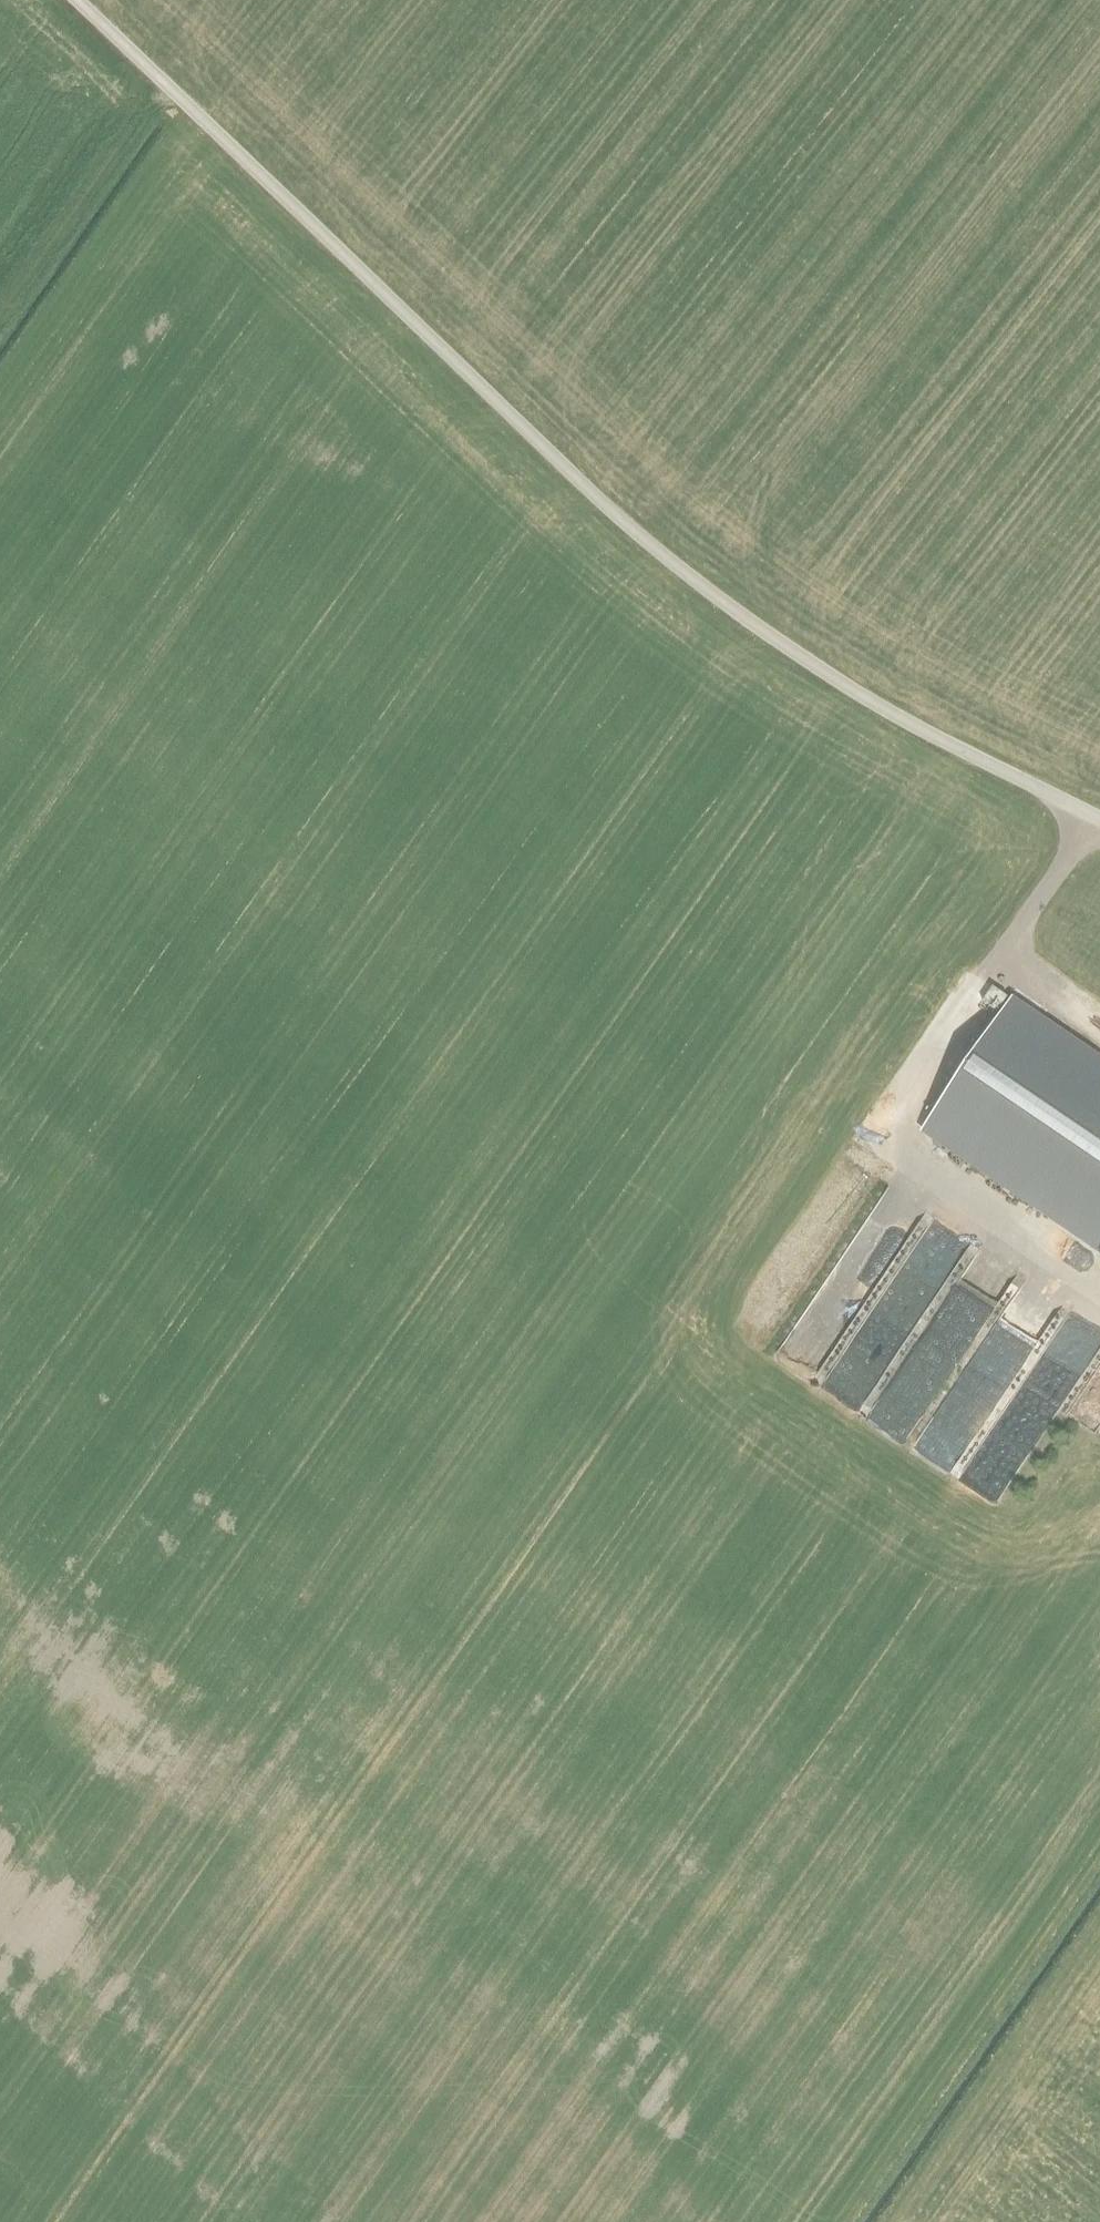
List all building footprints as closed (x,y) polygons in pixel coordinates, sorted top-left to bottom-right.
[(1006,1007),(1011,996),(993,988),(988,999),(1006,1007)] [(922,1132),(1099,1253),(1099,1061),(1011,1001),(922,1132)] [(867,1402),(978,1248),(929,1213),(918,1229),(916,1251),(905,1266),(855,1262),(859,1278),(840,1283),(857,1284),(854,1288),(862,1295),(861,1304),(880,1317),(847,1314),(833,1333),(834,1333),(807,1314),(778,1353),(814,1379),(841,1341),(858,1343),(861,1355),(836,1361),(834,1374),(840,1378),(841,1368),(854,1369),(853,1385),(843,1387),(846,1400),(853,1405),(867,1402)] [(1017,1402),(1069,1299),(1023,1276),(972,1379),(1017,1402)]
